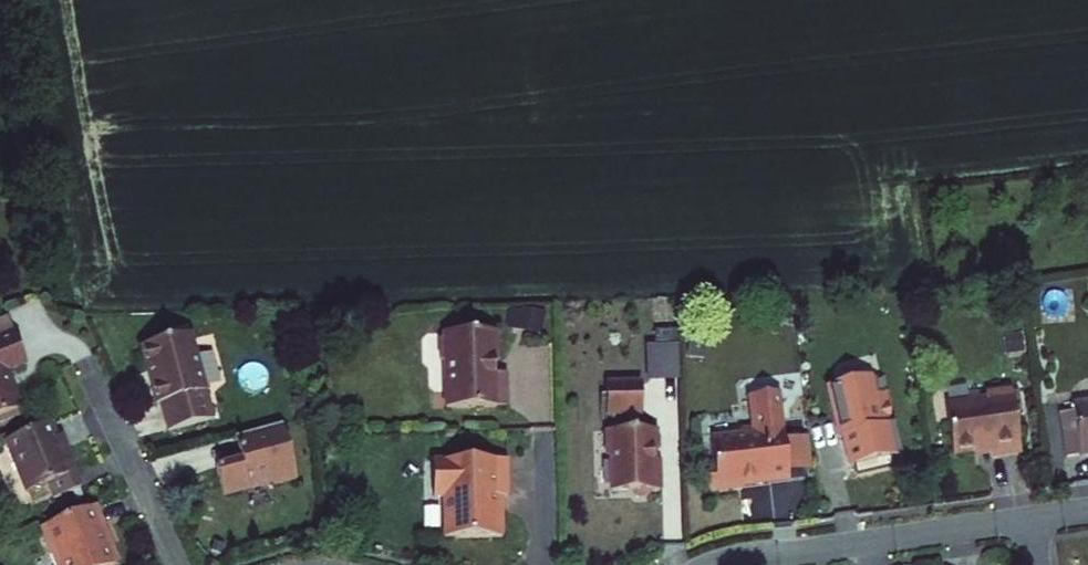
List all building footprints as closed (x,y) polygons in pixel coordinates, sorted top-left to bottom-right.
[(175,433),(220,420),(193,323),(143,337),(150,361),(154,360),(162,386),(157,387),(162,406),(167,405),(175,433)] [(454,405),(514,404),(513,371),(502,372),(502,359),(504,359),(503,330),(452,331),(452,334),(447,339),(448,357),(453,362),(454,405)] [(31,409),(17,371),(37,363),(26,334),(0,344),(0,421),(31,409)] [(678,377),(677,343),(645,344),(645,378),(678,377)] [(894,453),(904,451),(895,395),(884,397),(881,380),(871,373),(839,378),(844,410),(845,411),(848,413),(855,459),(875,456),(877,464),(896,461),(894,453)] [(613,413),(648,413),(648,382),(612,383),(613,413)] [(992,458),(1023,453),(1014,390),(988,394),(989,399),(948,405),(955,454),(991,448),(992,458)] [(798,477),(798,470),(794,437),(788,391),(761,394),(765,426),(751,428),(745,435),(720,438),(723,465),(718,472),(720,491),(747,487),(749,487),(751,486),(753,484),(753,482),(753,480),(776,477),(776,480),(798,477)] [(1075,405),(1076,413),(1063,415),(1069,459),(1087,456),(1087,403),(1075,405)] [(89,489),(74,450),(71,451),(60,424),(15,441),(35,493),(62,482),(68,497),(89,489)] [(280,485),(304,479),(288,424),(242,437),(248,461),(222,468),(230,496),(279,482),(280,485)] [(658,490),(666,490),(665,460),(659,460),(659,448),(662,448),(662,429),(613,430),(614,456),(617,456),(618,491),(638,490),(643,494),(654,494),(658,490)] [(798,470),(821,467),(817,434),(794,437),(798,470)] [(506,494),(515,494),(514,458),(440,459),(441,496),(451,496),(452,536),(510,535),(510,508),(506,508),(506,494)] [(105,535),(111,533),(101,508),(44,530),(58,564),(117,564),(105,535)]
